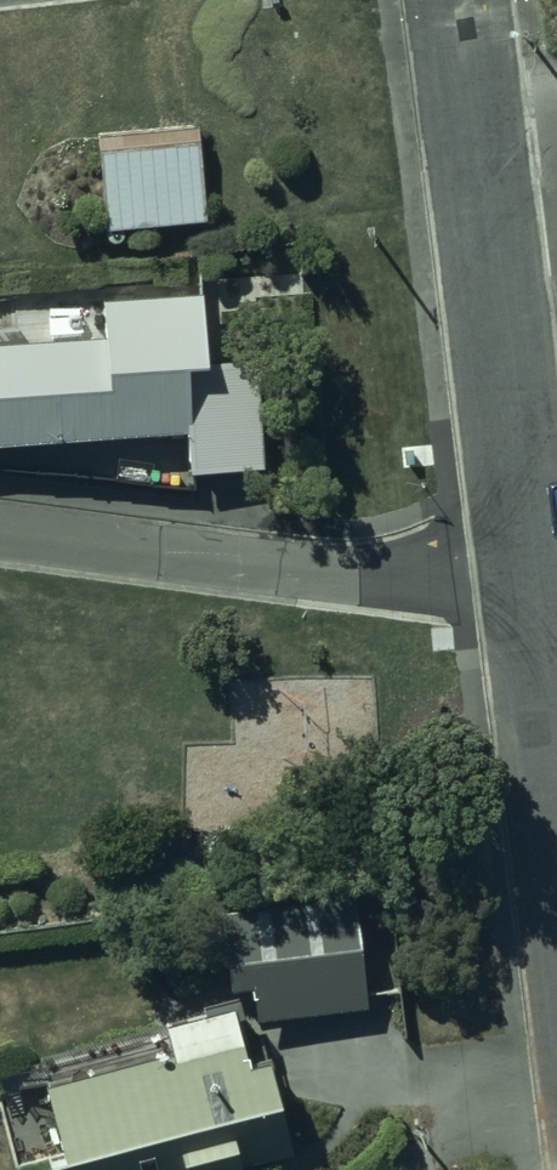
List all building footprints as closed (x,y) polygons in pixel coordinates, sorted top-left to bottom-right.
[(202,143),(101,153),(108,234),(210,225),(202,143)] [(0,343),(0,451),(192,437),(195,477),(269,472),(260,359),(212,363),(206,294),(104,302),(106,335),(0,343)] [(358,900),(224,914),(232,995),(257,993),(260,1028),(370,1016),(358,900)] [(38,1061),(61,1155),(49,1162),(51,1169),(258,1169),(294,1161),(270,1063),(249,1062),(237,1012),(38,1061)]
